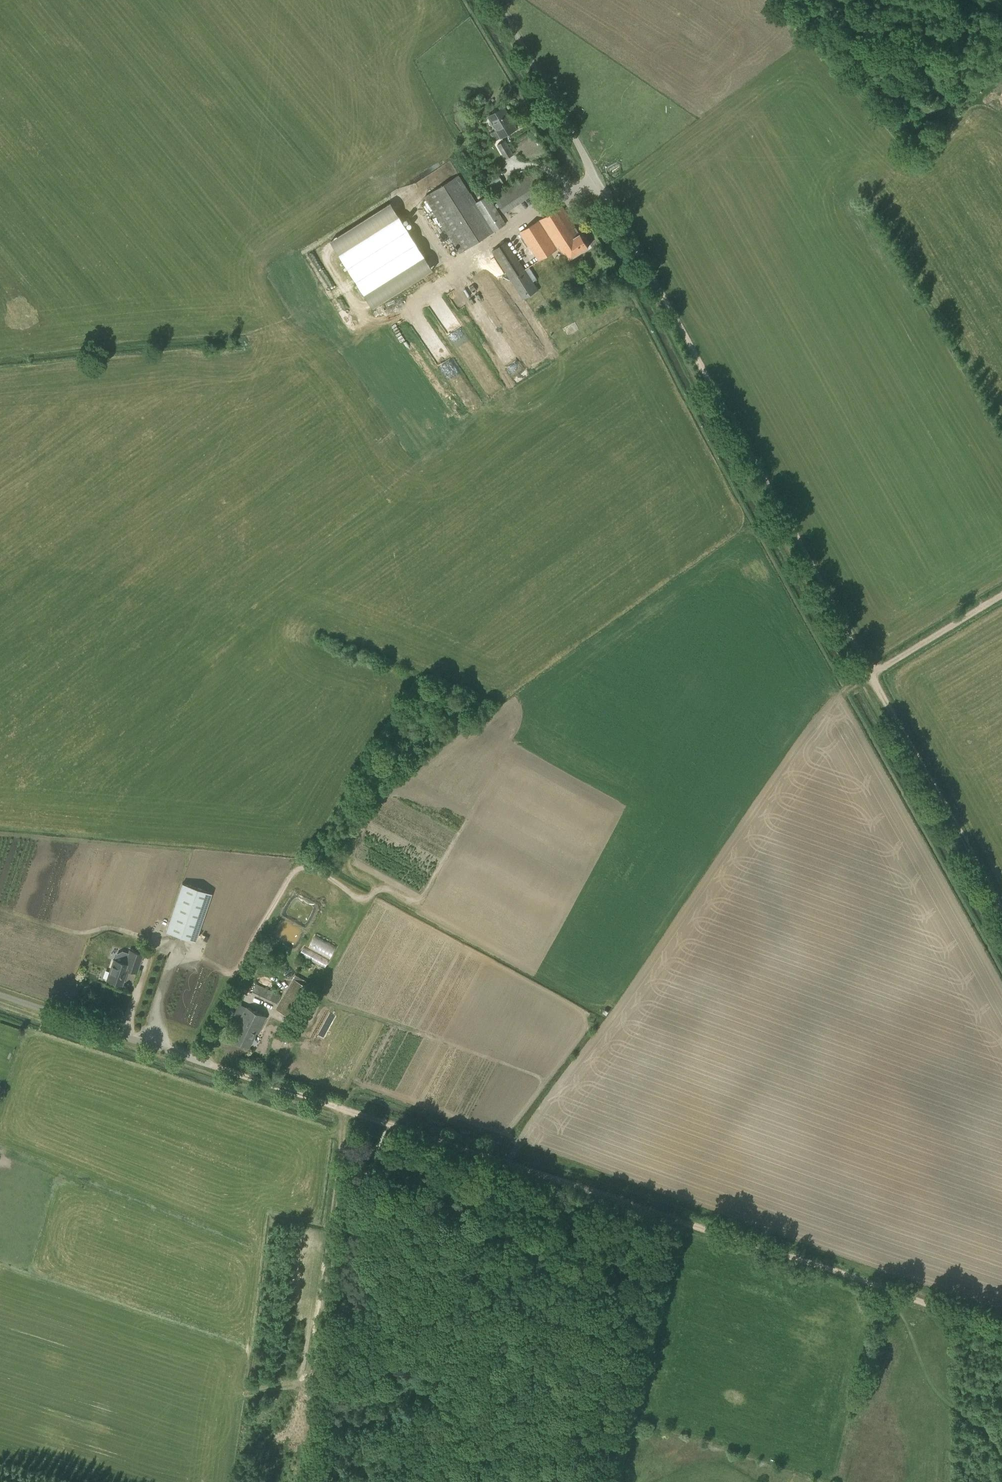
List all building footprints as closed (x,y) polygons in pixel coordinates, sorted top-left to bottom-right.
[(501,137),(516,129),(503,107),(489,116),(501,137)] [(496,129),(490,133),(495,141),(501,138),(496,129)] [(505,159),(514,154),(506,139),(497,144),(505,159)] [(532,172),(520,179),(530,196),(543,188),(532,172)] [(461,253),(506,223),(487,195),(476,202),(458,174),(424,197),(461,253)] [(512,207),(502,191),(494,196),(504,213),(512,207)] [(373,307),(433,269),(391,202),(331,240),(373,307)] [(579,234),(566,213),(561,206),(520,233),(539,260),(559,247),(567,260),(588,247),(580,234),(579,234)] [(538,289),(507,241),(492,250),(523,299),(538,289)] [(501,314),(514,340),(527,334),(514,308),(501,314)] [(460,372),(449,379),(456,388),(466,381),(460,372)] [(195,941),(211,893),(182,883),(166,931),(195,941)] [(315,935),(309,946),(331,957),(337,945),(315,935)] [(302,954),(325,967),(329,960),(306,947),(302,954)] [(137,973),(143,954),(129,949),(124,964),(113,960),(107,979),(121,984),(127,970),(137,973)] [(292,1018),(310,988),(309,987),(311,983),(296,974),(276,1008),(292,1018)] [(283,991),(259,980),(257,984),(253,982),(249,990),(252,991),(251,993),(276,1005),(283,991)] [(266,1017),(246,1007),(242,1015),(240,1014),(239,1017),(240,1018),(238,1022),(241,1023),(233,1039),(250,1046),(257,1031),(259,1033),(266,1017)]
